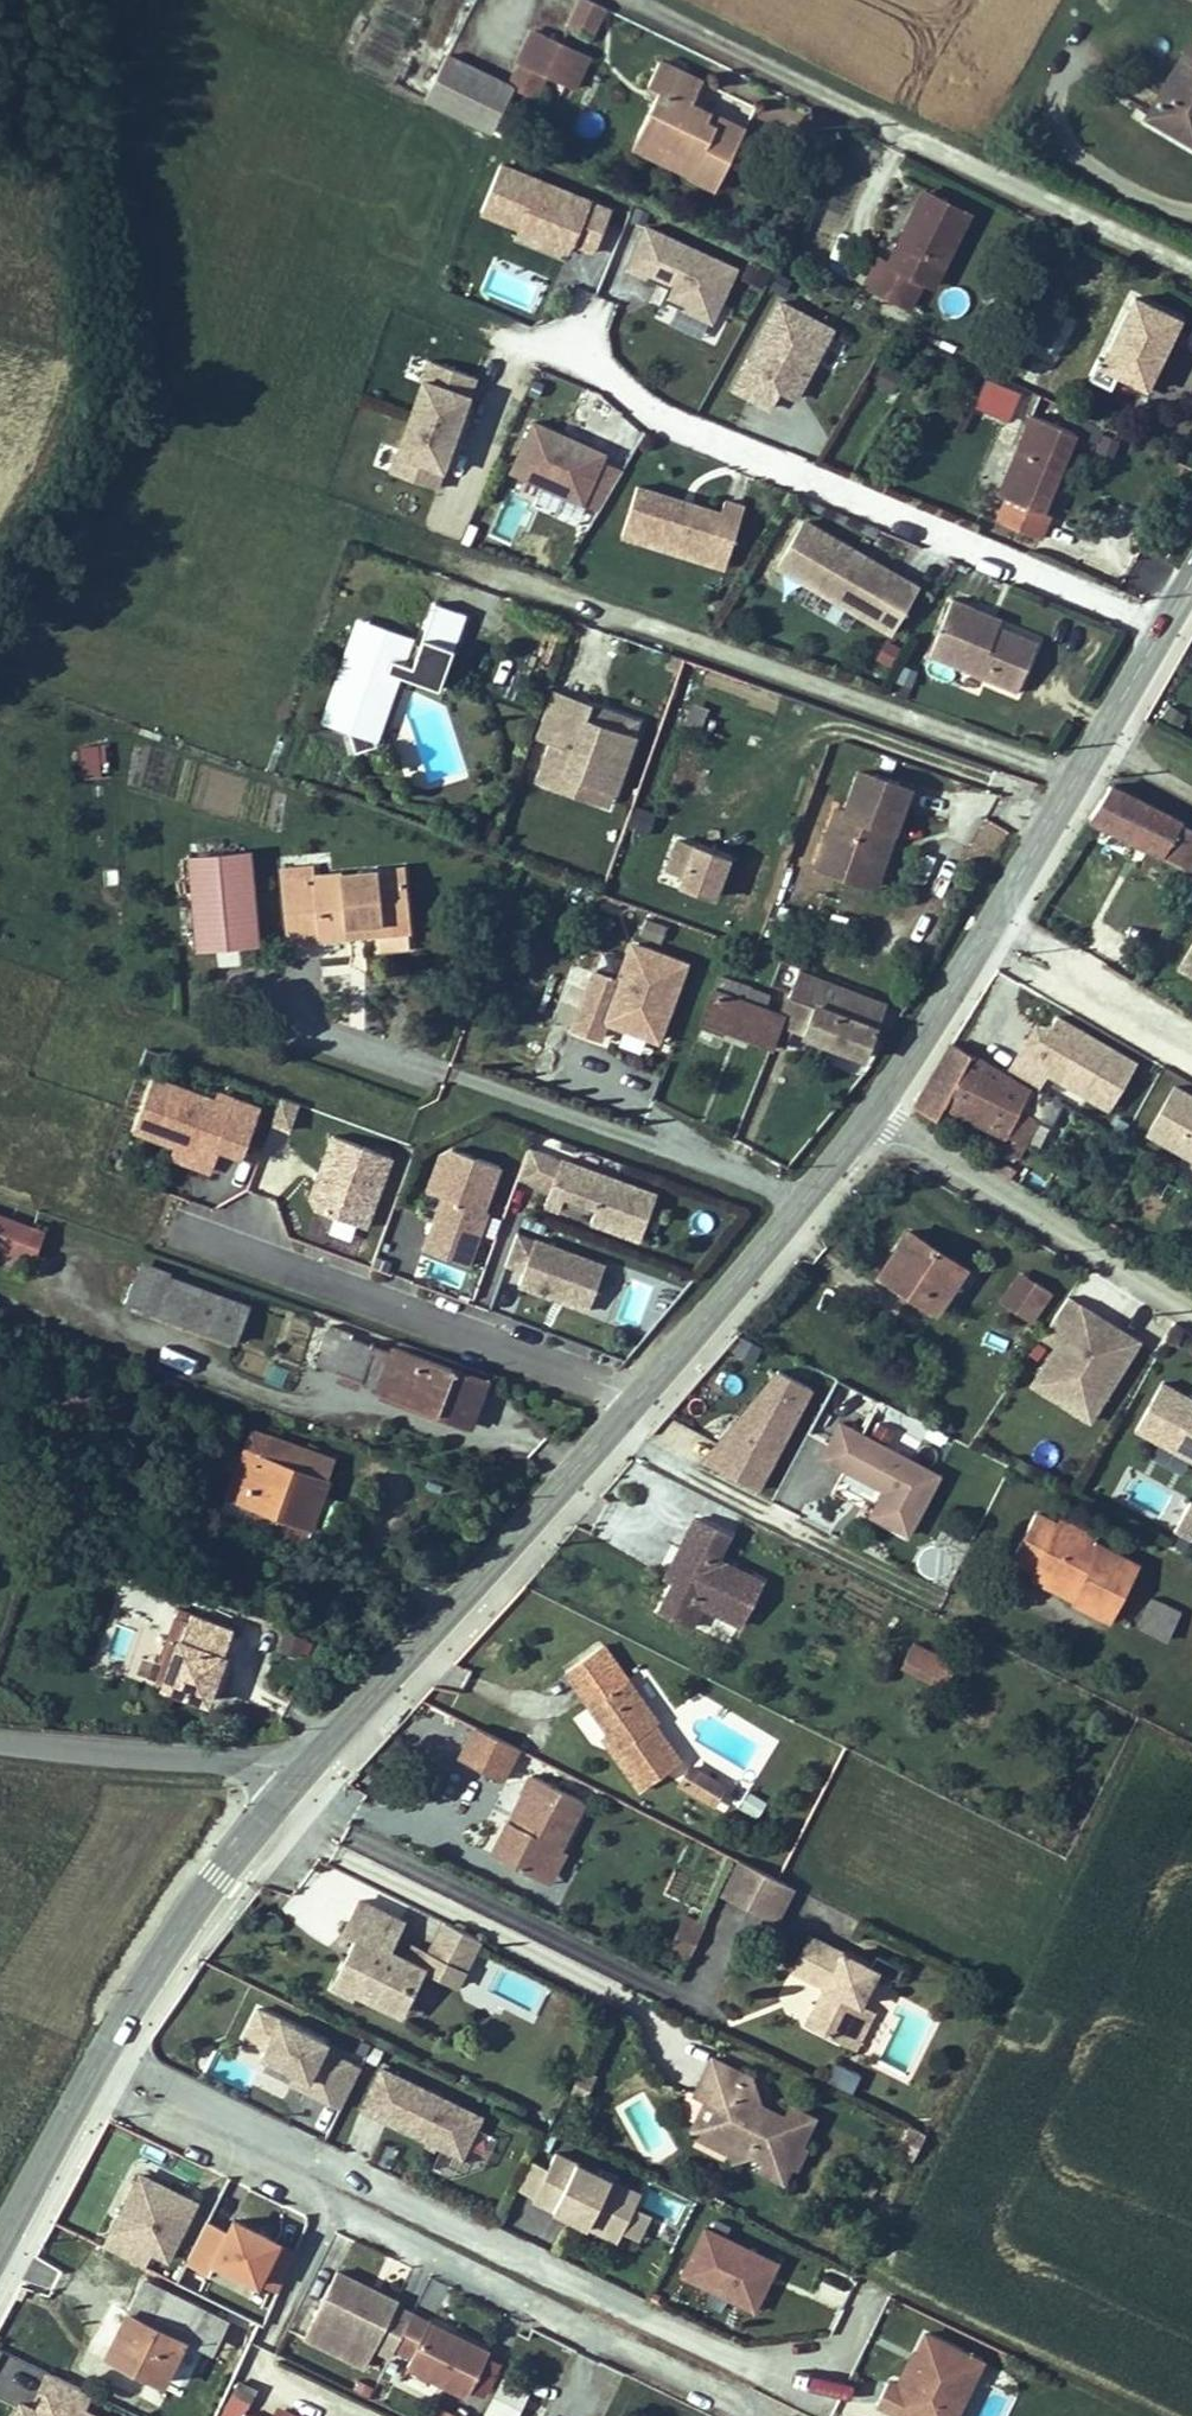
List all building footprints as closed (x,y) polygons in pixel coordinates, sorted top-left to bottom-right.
[(580,4),(601,14),(604,8),(587,0),(581,0),(580,4)] [(580,4),(568,26),(591,37),(601,14),(580,4)] [(537,97),(545,76),(577,88),(591,51),(530,27),(506,85),(537,97)] [(1191,140),(1191,40),(1149,115),(1191,140)] [(422,101),(490,131),(512,80),(444,51),(422,101)] [(706,123),(711,114),(692,104),(703,81),(659,60),(648,85),(659,90),(638,136),(692,161),(686,173),(685,175),(717,190),(744,130),(718,117),(713,127),(706,123)] [(718,117),(711,114),(706,123),(713,127),(718,117)] [(632,148),(686,173),(692,161),(638,136),(632,148)] [(508,169),(492,214),(528,229),(521,245),(573,264),(580,245),(600,253),(616,213),(508,169)] [(914,309),(927,282),(962,210),(925,192),(890,264),(879,259),(866,286),(914,309)] [(927,282),(933,286),(970,214),(962,210),(927,282)] [(737,272),(649,230),(633,268),(663,283),(656,296),(712,323),(737,272)] [(747,261),(741,278),(762,285),(768,268),(747,261)] [(1089,376),(1109,387),(1110,384),(1116,373),(1127,378),(1147,388),(1180,319),(1135,297),(1104,361),(1098,358),(1089,376)] [(1021,335),(1047,347),(1064,312),(1039,299),(1021,335)] [(833,331),(780,304),(736,388),(767,405),(778,385),(798,396),(816,361),(832,371),(846,346),(828,337),(833,331)] [(1053,369),(1078,320),(1064,312),(1047,347),(1021,335),(1005,368),(1027,379),(1036,361),(1053,369)] [(422,356),(384,470),(436,488),(474,373),(422,356)] [(891,394),(903,371),(884,361),(872,384),(891,394)] [(1116,373),(1110,384),(1121,390),(1127,378),(1116,373)] [(1008,420),(1020,390),(985,376),(973,407),(1008,420)] [(1076,434),(1032,416),(998,496),(1007,499),(997,522),(1040,540),(1049,516),(1043,513),(1054,486),(1049,484),(1054,471),(1060,473),(1076,434)] [(608,450),(543,421),(522,467),(587,496),(608,450)] [(1075,440),(1113,452),(1119,436),(1081,423),(1075,440)] [(1060,473),(1054,471),(1049,484),(1054,486),(1060,473)] [(726,509),(648,484),(633,533),(729,564),(746,503),(729,497),(726,509)] [(915,580),(803,514),(773,560),(886,625),(915,580)] [(973,609),(953,601),(930,657),(1018,693),(1038,644),(1000,628),(970,616),(973,609)] [(371,752),(375,747),(373,740),(368,723),(387,672),(396,675),(436,689),(463,614),(432,603),(418,644),(407,644),(402,645),(397,647),(393,650),(390,655),(353,646),(326,724),(347,731),(354,754),(359,753),(371,752)] [(1003,621),(973,609),(970,616),(1000,628),(1003,621)] [(356,619),(320,721),(326,724),(353,646),(390,655),(393,650),(397,647),(402,645),(407,644),(408,637),(356,619)] [(873,660),(889,666),(897,643),(881,637),(873,660)] [(929,658),(923,671),(950,682),(956,669),(929,658)] [(368,723),(373,740),(396,675),(387,672),(368,723)] [(625,724),(548,697),(532,742),(543,746),(531,782),(596,806),(625,724)] [(688,700),(682,725),(700,729),(706,705),(688,700)] [(106,742),(81,744),(83,774),(108,772),(106,742)] [(838,873),(865,882),(885,826),(893,828),(908,788),(860,770),(845,810),(837,807),(822,847),(844,855),(838,873)] [(1090,818),(1191,868),(1191,830),(1183,825),(1181,822),(1165,813),(1109,785),(1090,818)] [(873,884),(893,828),(885,826),(865,882),(873,884)] [(668,838),(658,866),(676,872),(672,883),(705,895),(718,857),(668,838)] [(838,873),(844,855),(822,847),(815,864),(838,873)] [(251,853),(213,856),(191,858),(195,906),(198,948),(259,944),(251,853)] [(289,941),(348,935),(347,923),(406,917),(401,870),(314,878),(313,866),(282,869),(289,941)] [(406,917),(347,923),(348,935),(408,929),(406,917)] [(686,954),(631,934),(617,973),(595,965),(576,1019),(602,1028),(608,1011),(659,1029),(686,954)] [(701,1022),(726,1031),(737,1002),(781,1017),(770,1047),(784,1051),(791,1030),(865,1057),(885,1004),(797,971),(785,1003),(768,994),(717,976),(701,1022)] [(1057,1080),(1072,1053),(1101,1068),(1117,1038),(1030,991),(1002,1048),(1057,1080)] [(726,1031),(770,1047),(781,1017),(737,1002),(726,1031)] [(943,1104),(1012,1137),(997,1170),(1008,1177),(1036,1116),(1020,1109),(1029,1088),(953,1042),(951,1041),(914,1105),(936,1117),(943,1104)] [(1086,1096),(1101,1068),(1072,1053),(1057,1080),(1086,1096)] [(1171,1079),(1141,1132),(1191,1160),(1191,1091),(1171,1079)] [(215,1102),(153,1080),(134,1133),(178,1149),(175,1158),(207,1169),(214,1150),(239,1159),(258,1108),(218,1093),(215,1102)] [(383,1155),(326,1135),(307,1194),(314,1204),(359,1220),(383,1155)] [(437,1155),(427,1183),(442,1189),(423,1243),(466,1259),(484,1209),(480,1207),(494,1165),(451,1149),(437,1155)] [(642,1196),(527,1154),(518,1179),(547,1189),(540,1209),(626,1240),(642,1196)] [(17,1258),(21,1248),(37,1254),(47,1226),(0,1209),(0,1251),(17,1258)] [(907,1231),(880,1272),(937,1310),(964,1269),(907,1231)] [(595,1261),(517,1233),(505,1265),(523,1271),(518,1283),(582,1306),(595,1261)] [(426,1257),(420,1273),(460,1286),(465,1270),(426,1257)] [(128,1301),(159,1312),(171,1277),(140,1266),(128,1301)] [(1033,1281),(1018,1272),(999,1303),(1015,1312),(1033,1281)] [(247,1304),(171,1277),(159,1312),(234,1340),(247,1304)] [(1048,1291),(1033,1281),(1015,1312),(1030,1321),(1048,1291)] [(1135,1341),(1064,1299),(1039,1338),(1052,1347),(1027,1385),(1086,1424),(1135,1341)] [(334,1372),(349,1333),(328,1326),(315,1365),(334,1372)] [(349,1333),(334,1372),(360,1381),(372,1346),(349,1333)] [(738,1335),(731,1352),(753,1360),(760,1343),(738,1335)] [(389,1352),(377,1387),(375,1392),(470,1426),(486,1379),(392,1345),(389,1352)] [(372,1346),(360,1381),(377,1387),(389,1352),(372,1346)] [(775,1365),(701,1458),(757,1486),(813,1386),(775,1365)] [(1160,1384),(1134,1432),(1191,1464),(1191,1402),(1160,1384)] [(940,1471),(840,1420),(823,1455),(885,1487),(872,1512),(909,1530),(940,1471)] [(332,1458),(268,1434),(258,1456),(326,1480),(332,1458)] [(227,1496),(244,1502),(238,1519),(304,1541),(326,1480),(258,1456),(242,1450),(227,1496)] [(1093,1543),(1056,1524),(1034,1513),(1012,1558),(1032,1569),(1075,1592),(1072,1599),(1111,1618),(1138,1566),(1093,1543)] [(686,1551),(672,1578),(657,1609),(690,1625),(700,1605),(739,1624),(760,1580),(716,1558),(727,1536),(692,1518),(677,1548),(686,1551)] [(1056,1524),(1093,1543),(1095,1536),(1059,1518),(1056,1524)] [(664,1575),(672,1578),(686,1551),(677,1548),(664,1575)] [(1032,1569),(1029,1577),(1072,1599),(1075,1592),(1032,1569)] [(1166,1640),(1180,1611),(1152,1597),(1138,1626),(1166,1640)] [(178,1608),(176,1617),(190,1621),(193,1613),(178,1608)] [(170,1664),(178,1668),(171,1687),(206,1700),(231,1628),(193,1613),(190,1621),(176,1617),(160,1661),(170,1664)] [(284,1628),(279,1647),(308,1655),(313,1636),(284,1628)] [(938,1655),(913,1641),(905,1656),(931,1670),(938,1655)] [(599,1644),(594,1648),(619,1683),(624,1679),(599,1644)] [(567,1667),(591,1701),(587,1704),(605,1731),(617,1746),(610,1751),(637,1788),(677,1760),(651,1724),(655,1721),(624,1679),(619,1683),(594,1648),(567,1667)] [(171,1687),(178,1668),(170,1664),(162,1684),(171,1687)] [(514,1748),(472,1726),(457,1759),(498,1780),(514,1748)] [(599,1735),(610,1751),(617,1746),(605,1731),(599,1735)] [(719,1802),(727,1776),(685,1763),(677,1789),(719,1802)] [(488,1854),(537,1879),(553,1847),(557,1848),(572,1818),(519,1791),(513,1804),(520,1807),(513,1823),(505,1820),(488,1854)] [(748,1791),(741,1807),(759,1815),(766,1799),(748,1791)] [(513,1823),(520,1807),(513,1804),(505,1820),(513,1823)] [(564,1852),(557,1848),(553,1847),(537,1879),(548,1884),(564,1852)] [(773,1921),(790,1886),(737,1860),(720,1894),(773,1921)] [(355,1947),(350,1957),(343,1954),(334,1974),(355,1984),(352,1991),(392,2011),(403,1988),(407,1990),(419,1966),(384,1949),(397,1920),(356,1900),(341,1931),(358,1940),(355,1947)] [(441,1921),(419,1966),(454,1983),(476,1938),(441,1921)] [(687,1921),(673,1949),(689,1957),(703,1929),(687,1921)] [(822,1987),(803,2026),(838,2044),(875,1970),(807,1936),(790,1971),(807,1980),(812,1970),(827,1977),(822,1987)] [(343,1954),(350,1957),(355,1947),(349,1944),(343,1954)] [(807,1980),(822,1987),(827,1977),(812,1970),(807,1980)] [(334,1974),(328,1986),(349,1996),(352,1991),(355,1984),(334,1974)] [(340,2110),(359,2071),(321,2053),(326,2044),(258,2011),(243,2042),(270,2055),(267,2062),(297,2076),(292,2087),(340,2110)] [(747,2079),(709,2060),(692,2096),(701,2100),(712,2105),(703,2127),(719,2135),(726,2152),(729,2160),(748,2153),(760,2159),(755,2169),(780,2181),(787,2166),(793,2168),(803,2147),(798,2144),(811,2117),(787,2106),(782,2116),(779,2122),(766,2117),(769,2110),(758,2105),(747,2079)] [(854,2090),(861,2070),(835,2061),(828,2080),(854,2090)] [(474,2116),(379,2069),(359,2109),(455,2156),(474,2116)] [(596,2077),(582,2070),(580,2075),(593,2082),(596,2077)] [(593,2082),(580,2075),(571,2094),(584,2100),(593,2082)] [(703,2127),(712,2105),(701,2100),(688,2129),(693,2138),(705,2144),(726,2152),(719,2135),(703,2127)] [(766,2117),(779,2122),(782,2116),(769,2110),(766,2117)] [(638,2200),(556,2159),(533,2205),(616,2246),(638,2200)] [(141,2174),(106,2246),(146,2265),(154,2249),(170,2257),(180,2236),(190,2215),(197,2201),(141,2174)] [(205,2222),(190,2215),(180,2236),(194,2243),(205,2222)] [(780,2269),(706,2232),(684,2278),(757,2314),(780,2269)] [(216,2260),(209,2272),(245,2291),(252,2278),(216,2260)] [(395,2349),(410,2318),(394,2310),(396,2306),(336,2275),(312,2321),(388,2361),(395,2349)] [(140,2289),(194,2316),(199,2306),(144,2280),(140,2289)] [(161,2381),(182,2338),(194,2316),(140,2289),(126,2310),(105,2354),(161,2381)] [(220,2329),(224,2319),(199,2306),(194,2316),(220,2329)] [(488,2355),(412,2315),(395,2349),(412,2358),(406,2368),(465,2398),(488,2355)] [(194,2316),(182,2338),(209,2351),(220,2329),(194,2316)] [(924,2338),(915,2361),(910,2358),(895,2388),(887,2384),(875,2408),(891,2415),(955,2415),(980,2366),(924,2338)] [(93,2391),(48,2370),(33,2402),(20,2396),(11,2415),(115,2415),(87,2403),(93,2391)] [(246,2411),(257,2385),(233,2375),(216,2415),(258,2415),(246,2411)] [(439,2400),(431,2415),(469,2415),(439,2400)]
